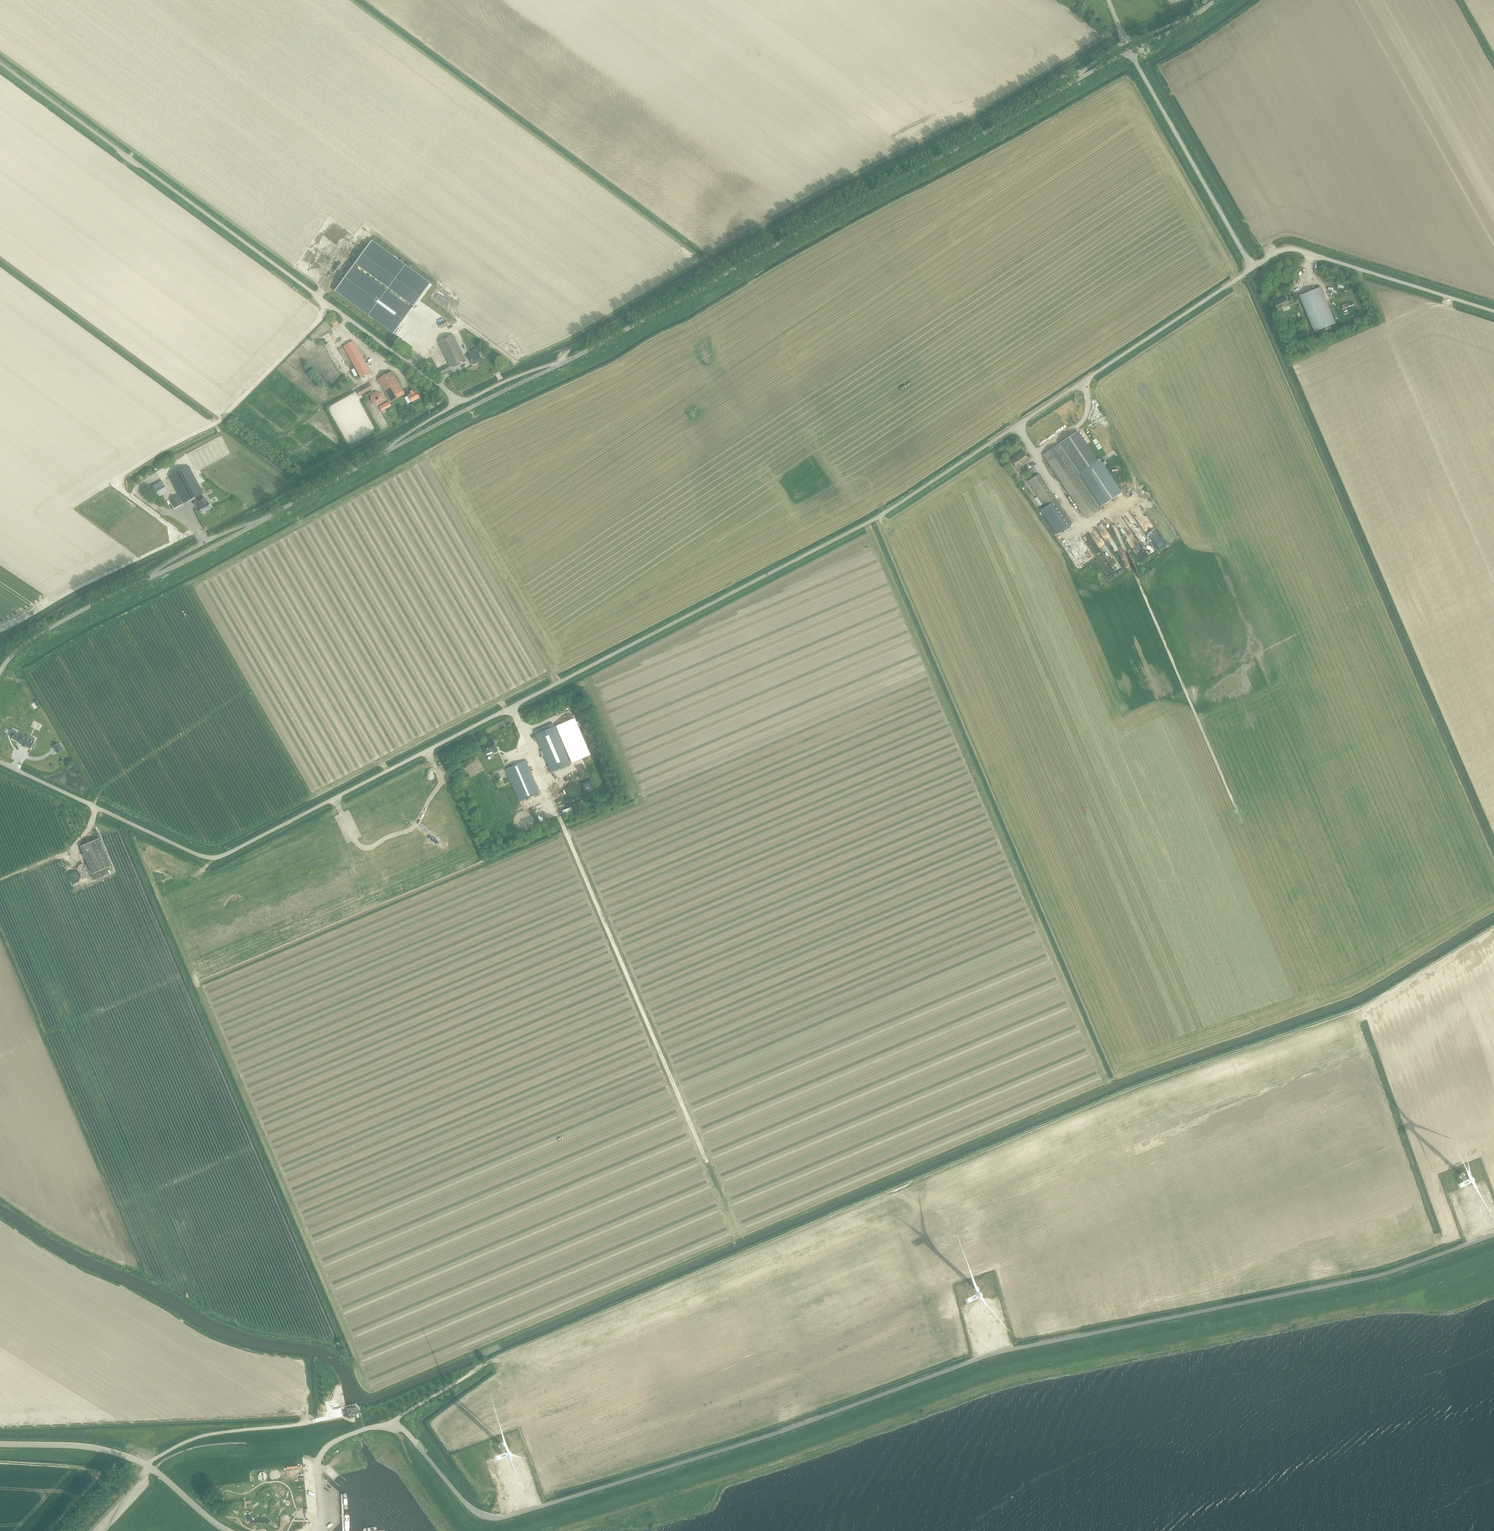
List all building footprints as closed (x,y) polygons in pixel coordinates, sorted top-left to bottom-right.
[(371,242),(334,291),(393,335),(430,284),(409,269),(398,261),(371,242)] [(1335,323),(1320,287),(1299,296),(1314,332),(1335,323)] [(1277,310),(1289,305),(1286,297),(1274,302),(1277,310)] [(438,324),(441,329),(448,325),(446,320),(438,324)] [(450,367),(465,360),(453,334),(438,341),(450,367)] [(361,377),(370,372),(353,341),(343,346),(361,377)] [(473,365),(482,360),(478,353),(480,353),(477,348),(468,353),(470,356),(468,357),(470,360),(471,360),(473,365)] [(448,365),(438,370),(440,375),(450,370),(448,365)] [(391,402),(405,394),(392,371),(378,379),(391,402)] [(333,387),(338,390),(348,378),(343,374),(333,387)] [(359,396),(370,390),(373,388),(370,383),(357,391),(359,396)] [(411,403),(419,398),(415,392),(413,394),(411,391),(409,392),(410,394),(407,396),(411,403)] [(389,401),(379,407),(381,411),(391,406),(389,401)] [(1097,461),(1078,432),(1043,455),(1085,517),(1119,494),(1100,464),(1114,454),(1112,451),(1097,461)] [(1017,469),(1030,460),(1023,451),(1020,453),(1020,454),(1011,460),(1017,469)] [(203,493),(188,466),(169,476),(183,503),(203,493)] [(1039,474),(1028,481),(1045,507),(1040,510),(1056,534),(1072,523),(1057,500),(1056,500),(1039,474)] [(151,487),(157,498),(168,492),(162,481),(151,487)] [(178,496),(170,500),(175,508),(182,504),(178,496)] [(201,505),(198,507),(200,510),(200,511),(201,512),(202,513),(211,509),(208,502),(207,502),(205,498),(199,501),(201,505)] [(552,723),(534,731),(535,735),(554,727),(552,723)] [(551,772),(570,764),(554,727),(535,735),(551,772)] [(11,730),(9,735),(10,736),(12,738),(12,739),(19,742),(18,743),(23,745),(22,746),(26,748),(26,747),(31,749),(32,747),(33,748),(34,748),(35,745),(35,744),(34,743),(34,741),(22,735),(22,736),(16,734),(17,732),(13,730),(11,730)] [(493,752),(498,750),(494,741),(482,746),(486,754),(492,751),(493,752)] [(59,743),(53,746),(57,753),(63,750),(59,743)] [(519,801),(539,793),(525,761),(505,769),(519,801)] [(440,842),(431,836),(429,839),(438,845),(440,842)] [(92,874),(111,866),(99,838),(80,846),(92,874)] [(442,862),(436,864),(441,877),(447,875),(442,862)] [(356,1413),(358,1413),(357,1407),(348,1409),(349,1415),(350,1418),(356,1416),(356,1413)]
